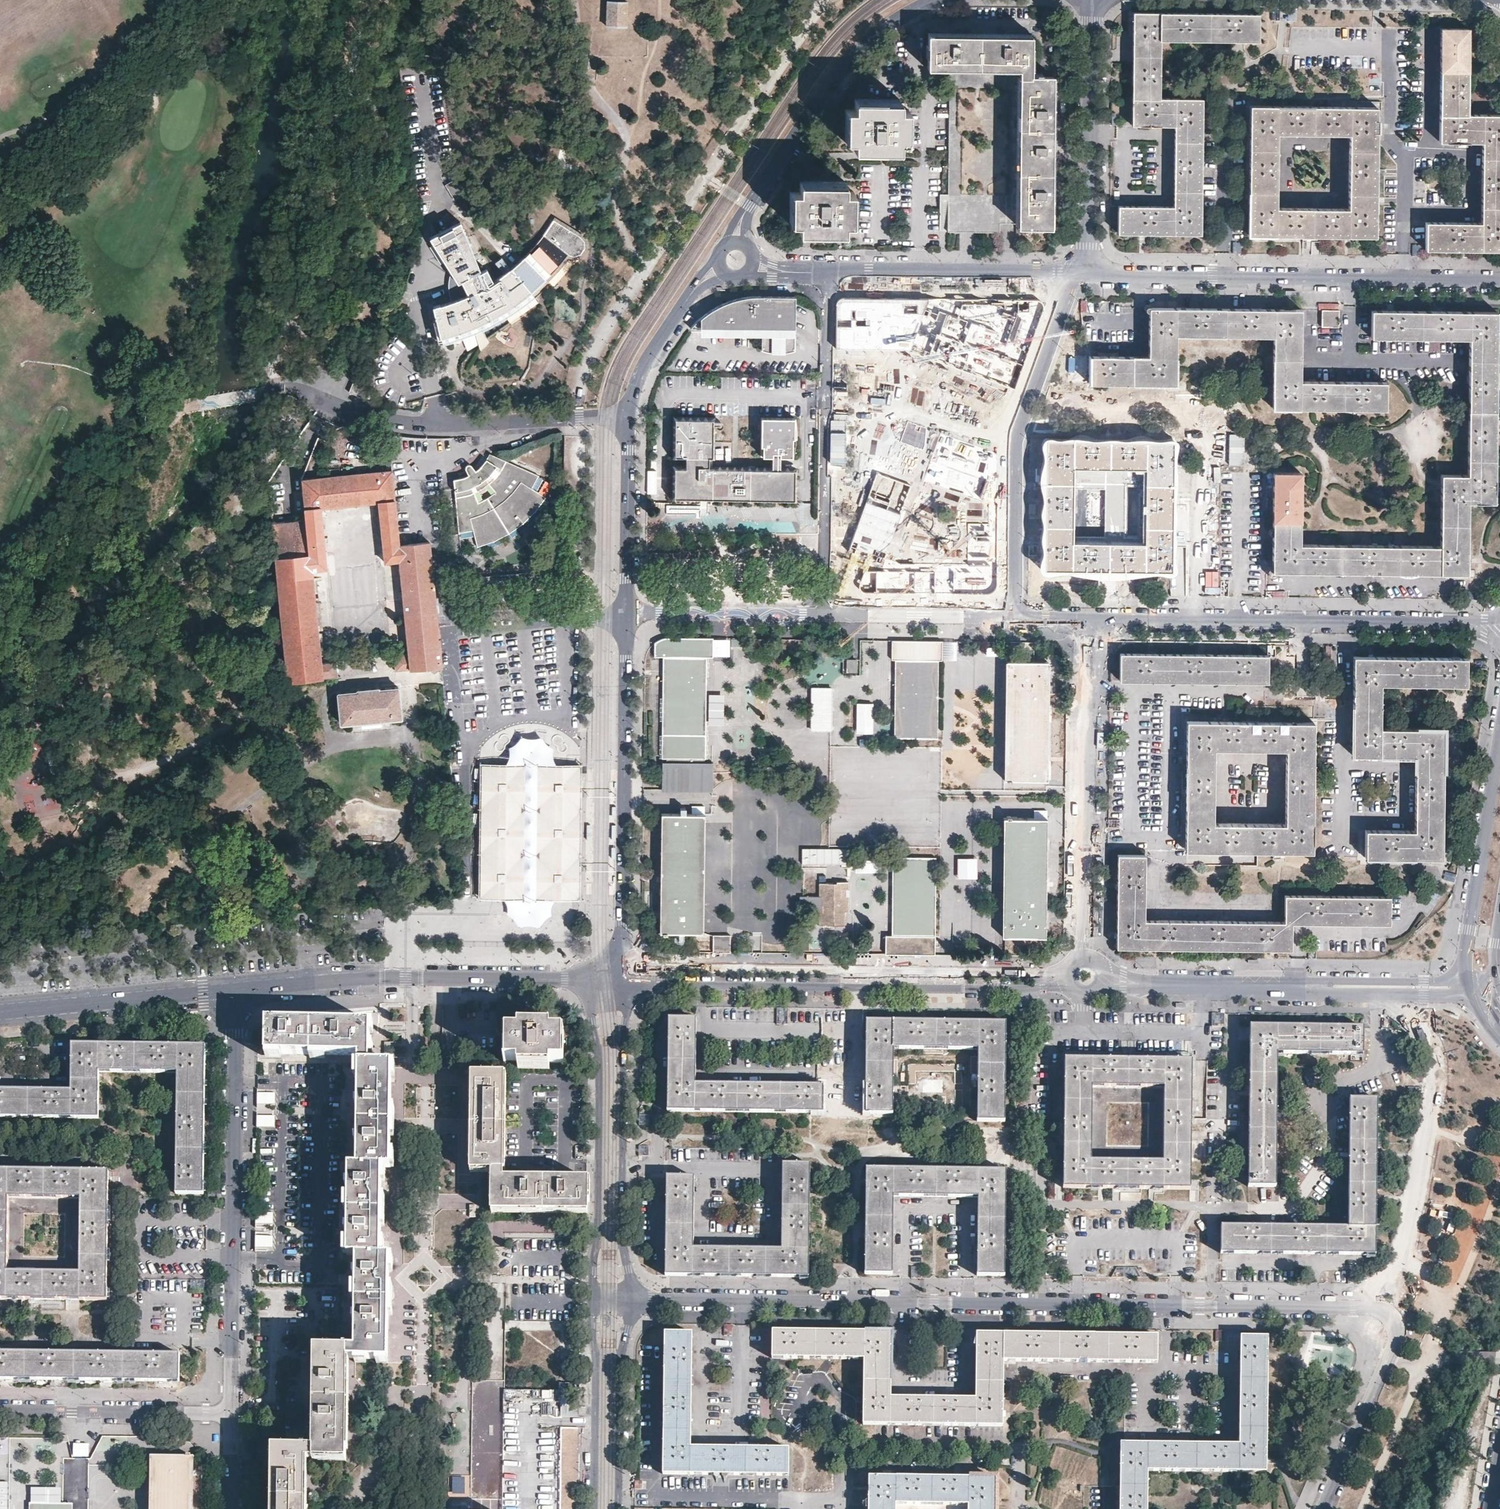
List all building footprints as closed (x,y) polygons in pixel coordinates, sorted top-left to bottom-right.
[(605,23),(627,24),(628,5),(606,4),(605,23)] [(1280,9),(1272,9),(1271,20),(1279,20),(1280,9)] [(1296,9),(1288,9),(1287,21),(1295,21),(1296,9)] [(605,31),(627,32),(627,24),(605,23),(605,31)] [(1467,29),(1441,29),(1440,47),(1440,91),(1439,141),(1456,142),(1482,142),(1482,152),(1482,183),(1481,222),(1426,222),(1426,248),(1499,249),(1499,115),(1467,115),(1467,29)] [(1052,224),(1054,77),(1042,77),(1042,73),(1030,72),(1030,68),(1032,68),(1032,47),(1030,47),(1030,35),(928,33),(928,45),(925,45),(925,57),(928,57),(928,70),(954,70),(1017,71),(1016,106),(1016,143),(1016,147),(1016,184),(1016,218),(1016,224),(1028,224),(1027,227),(1040,227),(1040,224),(1052,224)] [(1202,113),(1202,99),(1159,98),(1134,97),(1132,125),(1175,125),(1174,206),(1119,206),(1118,232),(1200,234),(1201,206),(1201,162),(1202,113)] [(908,139),(908,111),(899,110),(899,100),(854,99),(854,110),(844,110),(843,138),(854,139),(854,148),(898,149),(898,139),(900,139),(900,141),(906,141),(906,139),(908,139)] [(1376,177),(1377,130),(1377,108),(1330,107),(1292,107),(1250,106),(1250,121),(1249,170),(1249,216),(1249,234),(1375,235),(1376,177)] [(853,222),(853,192),(844,191),(844,181),(800,180),(799,191),(790,191),(789,221),(799,221),(799,232),(844,232),(844,222),(853,222)] [(551,222),(541,237),(552,243),(562,228),(551,222)] [(438,329),(434,330),(437,340),(473,329),(494,319),(506,312),(524,299),(535,290),(545,279),(545,276),(556,269),(560,265),(568,256),(569,255),(573,257),(575,257),(579,255),(581,253),(583,251),(584,249),(584,246),(583,243),(582,241),(579,239),(562,228),(552,243),(541,237),(532,248),(521,259),(506,271),(486,285),(459,223),(430,238),(429,238),(429,239),(451,274),(458,285),(461,283),(469,297),(462,300),(454,302),(446,305),(433,307),(435,317),(438,329)] [(1233,242),(1232,252),(1241,253),(1242,242),(1233,242)] [(454,287),(462,300),(469,297),(461,283),(458,285),(454,287)] [(719,306),(706,313),(705,328),(741,329),(742,324),(747,321),(750,320),(754,320),(757,321),(761,322),(760,347),(793,348),(794,302),(759,301),(759,297),(750,297),(736,300),(722,305),(719,306)] [(835,305),(834,347),(907,350),(1014,388),(1042,311),(1043,306),(1040,302),(960,300),(954,315),(925,307),(929,300),(841,298),(838,300),(836,303),(835,305)] [(1176,336),(1225,336),(1225,309),(1150,308),(1149,357),(1088,356),(1088,382),(1151,383),(1175,384),(1176,336)] [(1301,310),(1225,309),(1225,336),(1273,337),(1272,409),(1385,411),(1386,383),(1300,381),(1300,343),(1301,310)] [(1323,327),(1340,327),(1340,310),(1323,310),(1323,327)] [(1495,503),(1496,398),(1496,312),(1371,311),(1371,338),(1403,338),(1469,339),(1468,475),(1441,475),(1440,492),(1440,546),(1299,544),(1299,493),(1299,473),(1273,473),(1272,571),(1467,573),(1468,503),(1495,503)] [(701,317),(690,328),(705,328),(706,313),(704,315),(701,317)] [(372,382),(357,375),(350,392),(365,398),(372,382)] [(910,485),(875,473),(849,551),(844,565),(840,576),(847,585),(863,592),(985,593),(994,589),(995,582),(996,501),(998,453),(906,418),(897,422),(884,458),(967,496),(967,522),(968,566),(901,565),(885,557),(910,485)] [(714,459),(714,420),(675,419),(674,461),(687,461),(687,468),(674,468),(674,503),(700,503),(701,499),(712,499),(712,503),(799,504),(800,471),(787,471),(787,457),(794,456),(794,438),(795,438),(795,419),(762,419),(763,458),(773,458),(773,470),(711,469),(711,463),(711,459),(714,459)] [(369,432),(358,429),(355,439),(366,443),(369,432)] [(1086,440),(1045,439),(1045,457),(1044,504),(1044,568),(1170,569),(1171,500),(1172,452),(1172,441),(1127,440),(1086,440)] [(321,441),(307,477),(322,476),(334,446),(321,441)] [(538,477),(488,454),(479,468),(475,471),(471,465),(470,465),(468,465),(467,466),(466,468),(466,470),(469,475),(465,477),(453,479),(459,533),(473,531),(477,547),(492,542),(498,539),(511,532),(518,527),(528,518),(538,507),(545,498),(531,489),(538,477)] [(393,655),(406,654),(408,670),(441,666),(425,544),(396,545),(391,470),(322,476),(307,477),(312,554),(315,592),(320,643),(320,663),(335,661),(393,655)] [(539,476),(533,487),(545,494),(551,482),(539,476)] [(1183,564),(1182,546),(1174,546),(1175,564),(1183,564)] [(274,557),(278,594),(315,592),(312,554),(274,557)] [(315,592),(278,594),(283,646),(304,644),(320,643),(315,592)] [(713,658),(713,639),(670,638),(665,639),(662,640),(659,641),(655,644),(655,658),(663,658),(662,758),(666,758),(685,758),(701,759),(706,759),(707,658),(713,658)] [(941,661),(947,641),(891,641),(891,660),(894,660),(893,738),(937,739),(937,661),(941,661)] [(283,646),(287,683),(312,680),(322,679),(320,663),(320,643),(304,644),(283,646)] [(1267,682),(1267,655),(1250,655),(1192,654),(1143,653),(1120,653),(1120,680),(1144,681),(1267,682)] [(406,654),(393,655),(394,671),(408,670),(406,654)] [(1441,857),(1443,729),(1379,728),(1380,684),(1466,685),(1467,658),(1447,658),(1407,657),(1372,657),(1354,656),(1352,755),(1358,755),(1401,756),(1414,756),(1413,829),(1385,829),(1364,829),(1364,856),(1441,857)] [(855,671),(855,660),(846,660),(846,670),(855,671)] [(320,663),(322,679),(337,677),(335,661),(320,663)] [(1047,781),(1048,662),(1005,662),(1003,780),(1006,780),(1006,781),(1011,781),(1011,780),(1047,781)] [(401,716),(397,686),(336,693),(340,723),(401,716)] [(830,729),(831,688),(811,688),(811,729),(830,729)] [(857,702),(856,733),(873,734),(874,703),(857,702)] [(1185,786),(1185,849),(1193,849),(1224,850),(1268,850),(1286,851),(1298,851),(1311,851),(1312,794),(1313,722),(1302,722),(1271,722),(1229,721),(1196,720),(1186,720),(1185,786)] [(713,790),(713,764),(701,764),(701,759),(685,758),(666,758),(666,762),(662,762),(662,789),(713,790)] [(486,765),(485,896),(567,897),(577,897),(579,766),(486,765)] [(693,801),(693,792),(682,792),(682,801),(693,801)] [(695,799),(704,813),(712,809),(703,794),(695,799)] [(703,933),(704,815),(661,814),(660,932),(662,932),(662,934),(667,934),(667,932),(703,933)] [(1045,937),(1046,819),(1036,819),(1011,818),(1011,817),(1007,817),(1007,818),(1003,818),(1002,937),(1045,937)] [(851,867),(851,848),(810,848),(810,867),(851,867)] [(1236,861),(1245,862),(1245,853),(1236,853),(1236,861)] [(856,854),(856,873),(883,873),(883,855),(856,854)] [(1119,854),(1118,948),(1294,950),(1294,923),(1392,924),(1392,896),(1286,895),(1286,921),(1147,920),(1147,854),(1119,854)] [(935,858),(892,857),(891,935),(884,935),(885,955),(934,955),(935,858)] [(977,878),(977,858),(958,857),(957,878),(977,878)] [(848,881),(836,881),(836,883),(819,883),(819,897),(800,896),(799,912),(819,912),(819,925),(844,926),(844,912),(848,912),(848,897),(845,897),(841,897),(841,889),(845,889),(848,889),(848,881)] [(557,904),(556,910),(572,914),(573,908),(557,904)] [(712,953),(730,953),(730,936),(712,935),(712,953)] [(695,1015),(669,1015),(667,1107),(823,1110),(823,1082),(695,1081),(695,1015)] [(342,1053),(351,1053),(360,1054),(358,1166),(350,1166),(349,1167),(347,1254),(356,1255),(355,1314),(355,1348),(355,1358),(388,1359),(388,1340),(389,1270),(389,1255),(380,1255),(381,1235),(381,1181),(381,1167),(390,1167),(391,1121),(391,1076),(391,1062),(372,1062),(372,1022),(371,1022),(358,1022),(342,1021),(322,1021),(316,1021),(296,1022),(279,1022),(268,1022),(267,1052),(287,1052),(327,1053),(342,1053)] [(893,1060),(893,1049),(978,1051),(977,1122),(1004,1122),(1005,1106),(1006,1059),(1006,1023),(866,1021),(866,1083),(866,1110),(893,1110),(892,1106),(893,1060)] [(563,1061),(564,1031),(550,1031),(550,1025),(533,1024),(519,1024),(518,1031),(504,1031),(504,1060),(518,1061),(518,1067),(549,1068),(549,1061),(563,1061)] [(1276,1188),(1277,1055),(1363,1055),(1363,1028),(1250,1027),(1250,1036),(1250,1050),(1250,1067),(1249,1100),(1249,1159),(1248,1187),(1276,1188)] [(98,1072),(176,1073),(175,1193),(202,1194),(202,1175),(203,1124),(203,1121),(203,1064),(204,1046),(181,1046),(140,1045),(95,1045),(71,1044),(70,1090),(50,1090),(4,1090),(0,1090),(0,1117),(78,1118),(97,1119),(98,1072)] [(1190,1189),(1191,1132),(1191,1061),(1064,1059),(1064,1125),(1063,1188),(1155,1189),(1190,1189)] [(586,1211),(586,1202),(586,1179),(502,1177),(504,1073),(471,1073),(470,1101),(470,1169),(492,1170),(492,1209),(542,1210),(586,1211)] [(257,1092),(257,1107),(263,1107),(263,1105),(275,1105),(275,1093),(257,1092)] [(1377,1258),(1378,1194),(1380,1101),(1352,1100),(1350,1229),(1221,1227),(1221,1254),(1306,1256),(1377,1258)] [(257,1115),(257,1127),(274,1127),(274,1115),(257,1115)] [(667,1177),(666,1276),(679,1276),(738,1277),(791,1277),(809,1277),(809,1236),(810,1187),(810,1165),(783,1165),(782,1249),(705,1249),(694,1249),(695,1177),(667,1177)] [(1005,1192),(1006,1171),(866,1168),(865,1187),(865,1238),(864,1274),(891,1274),(892,1197),(977,1198),(977,1275),(1004,1275),(1004,1262),(1005,1242),(1005,1215),(1005,1192)] [(0,1170),(0,1299),(107,1300),(107,1290),(107,1264),(108,1225),(109,1188),(109,1171),(92,1171),(5,1170),(0,1170)] [(255,1247),(272,1248),(273,1235),(255,1235),(255,1247)] [(205,1282),(191,1282),(191,1291),(205,1291),(205,1284),(205,1282)] [(1002,1427),(1003,1362),(1157,1363),(1157,1336),(976,1334),(975,1400),(891,1398),(892,1333),(773,1332),(773,1359),(864,1360),(863,1425),(870,1425),(985,1427),(1002,1427)] [(789,1476),(789,1448),(691,1447),(692,1334),(665,1334),(663,1474),(789,1476)] [(1266,1456),(1267,1338),(1241,1337),(1240,1400),(1240,1445),(1205,1445),(1162,1444),(1121,1444),(1121,1459),(1120,1506),(1120,1508),(1148,1508),(1148,1472),(1266,1473),(1266,1456)] [(272,1508),(305,1508),(305,1482),(305,1462),(345,1462),(346,1417),(346,1358),(355,1358),(355,1348),(315,1348),(313,1448),(273,1447),(272,1508)] [(180,1354),(132,1353),(0,1351),(0,1379),(180,1381),(180,1354)] [(558,1379),(558,1390),(560,1390),(573,1390),(573,1380),(558,1379)] [(504,1390),(504,1381),(504,1380),(503,1380),(472,1380),(471,1399),(470,1503),(470,1508),(502,1508),(504,1390)] [(560,1390),(558,1390),(504,1390),(502,1508),(558,1508),(559,1426),(560,1390)] [(560,1415),(578,1415),(578,1394),(560,1394),(560,1415)] [(571,1426),(559,1426),(558,1508),(570,1508),(571,1426)] [(571,1426),(570,1508),(577,1508),(578,1426),(571,1426)] [(73,1444),(73,1457),(89,1457),(89,1444),(73,1444)] [(194,1457),(191,1457),(191,1456),(186,1455),(186,1457),(151,1457),(150,1457),(150,1508),(193,1508),(194,1457)] [(916,1477),(869,1476),(869,1493),(869,1508),(896,1508),(896,1503),(968,1504),(968,1508),(995,1508),(995,1503),(996,1477),(954,1477),(916,1477)]
